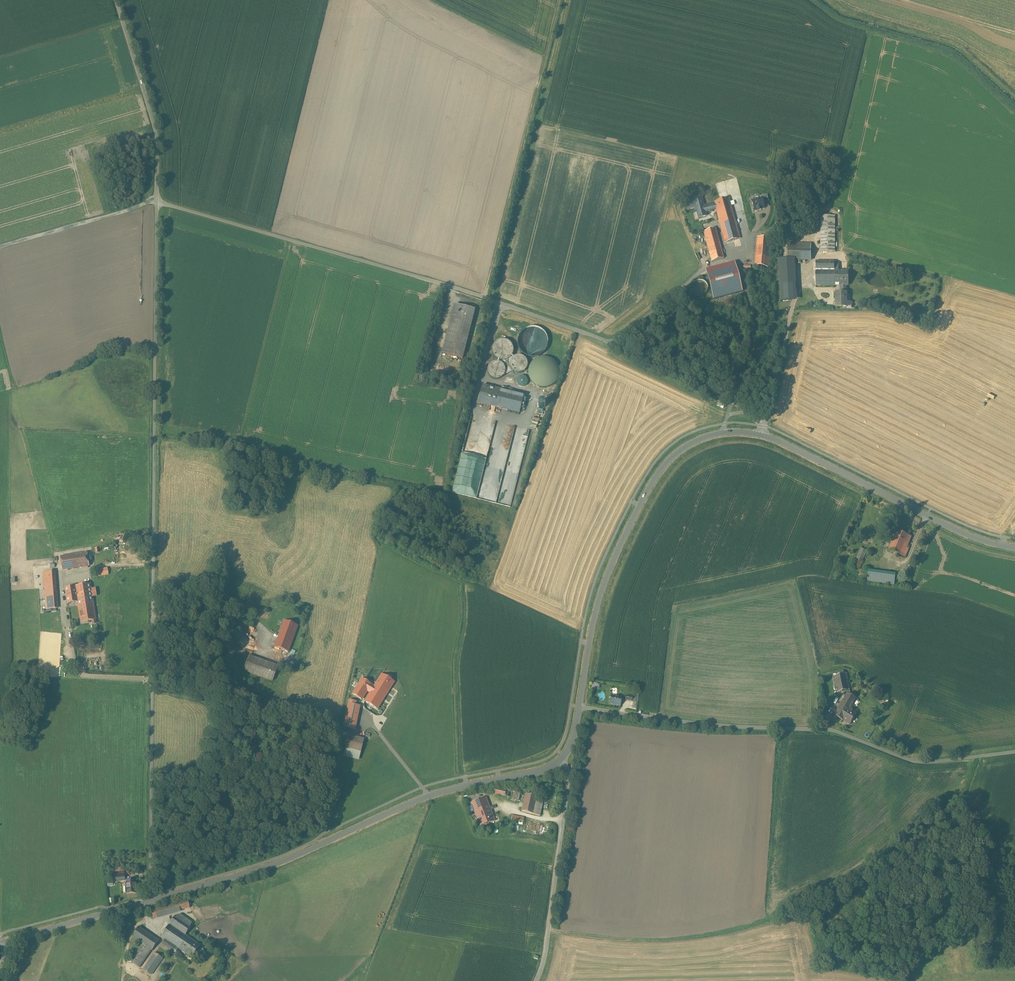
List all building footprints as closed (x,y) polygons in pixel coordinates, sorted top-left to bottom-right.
[(705,212),(716,209),(714,203),(704,206),(701,196),(693,199),(683,202),(685,210),(695,207),(696,211),(694,211),(696,219),(706,216),(705,212)] [(728,198),(714,202),(714,203),(716,209),(725,243),(739,239),(728,198)] [(752,212),(765,208),(762,198),(752,200),(753,204),(750,205),(752,212)] [(835,216),(821,216),(821,251),(835,251),(835,216)] [(715,229),(704,232),(711,262),(723,258),(715,229)] [(766,238),(757,238),(754,266),(763,266),(762,274),(768,275),(771,233),(767,232),(766,238)] [(787,259),(787,260),(789,260),(811,260),(811,242),(787,242),(787,259)] [(791,297),(789,260),(787,260),(787,259),(778,260),(780,297),(791,297)] [(816,261),(816,285),(841,285),(846,285),(848,285),(848,271),(834,271),(834,261),(816,261)] [(725,268),(717,271),(707,274),(714,299),(724,296),(732,294),(741,292),(734,266),(725,268)] [(841,292),(836,292),(836,307),(847,307),(847,308),(852,308),(852,302),(847,302),(847,292),(841,292)] [(475,310),(454,304),(442,354),(462,359),(475,310)] [(520,349),(523,354),(528,357),(534,357),(540,356),(544,352),(547,348),(548,341),(547,336),(543,331),(538,328),(531,327),(526,329),(521,333),(519,338),(518,344),(520,349)] [(497,359),(499,360),(500,360),(502,361),(504,361),(505,360),(507,360),(509,359),(510,358),(511,357),(512,355),(513,353),(513,352),(513,350),(513,348),(513,346),(512,345),(511,343),(510,342),(508,341),(507,340),(505,340),(503,340),(501,340),(500,340),(498,341),(496,342),(495,343),(494,345),(493,346),(493,348),(492,350),(493,351),(493,353),(494,355),(494,356),(496,358),(497,359)] [(511,369),(512,370),(513,371),(515,372),(516,373),(518,373),(520,373),(521,373),(523,372),(524,371),(525,370),(526,369),(527,367),(528,366),(528,364),(527,362),(527,361),(526,359),(525,358),(524,357),(522,356),(520,355),(519,355),(517,355),(515,356),(514,357),(513,358),(512,359),(511,360),(510,362),(510,364),(510,365),(510,367),(511,369)] [(499,360),(498,362),(500,362),(501,363),(503,364),(504,365),(505,367),(505,368),(505,370),(505,372),(505,373),(505,374),(512,370),(511,369),(510,367),(510,365),(510,364),(510,362),(511,360),(512,359),(513,358),(511,357),(510,358),(509,359),(507,360),(505,360),(504,361),(502,361),(500,360),(499,360)] [(532,363),(530,365),(530,366),(529,368),(528,370),(528,372),(528,374),(529,376),(529,378),(530,380),(531,381),(532,383),(534,384),(535,385),(537,386),(539,387),(541,387),(543,388),(545,388),(547,387),(548,387),(550,386),(552,385),(554,384),(555,383),(556,381),(557,379),(558,378),(558,376),(559,374),(559,372),(559,370),(558,368),(557,366),(557,364),(555,363),(554,361),(553,360),(551,359),(549,358),(547,358),(545,357),(543,357),(541,357),(540,358),(538,358),(536,359),(534,360),(533,362),(532,363)] [(500,362),(498,362),(497,362),(495,362),(494,362),(492,363),(491,364),(490,365),(489,366),(488,368),(488,369),(488,371),(488,373),(488,374),(489,376),(490,377),(491,378),(493,379),(494,379),(496,379),(498,379),(499,379),(501,378),(502,377),(503,376),(504,375),(505,374),(505,373),(505,372),(505,370),(505,368),(505,367),(504,365),(503,364),(501,363),(500,362)] [(516,381),(516,382),(517,383),(517,384),(518,385),(519,386),(520,387),(521,387),(522,387),(524,387),(525,386),(526,386),(527,385),(527,384),(528,382),(528,381),(528,380),(527,379),(526,378),(525,377),(524,376),(523,376),(522,376),(520,376),(519,377),(518,377),(517,378),(517,379),(516,381)] [(524,396),(483,386),(478,403),(519,413),(524,396)] [(909,536),(897,531),(889,550),(905,557),(909,547),(906,545),(909,536)] [(867,550),(861,548),(854,567),(859,569),(867,550)] [(87,552),(60,557),(63,570),(89,566),(87,552)] [(110,567),(100,569),(101,576),(111,574),(110,567)] [(895,575),(869,571),(868,581),(894,584),(895,575)] [(55,572),(43,573),(44,580),(47,580),(49,602),(57,601),(55,572)] [(65,588),(67,603),(78,601),(93,599),(91,584),(65,588)] [(93,599),(78,601),(81,622),(96,620),(93,599)] [(285,621),(275,647),(288,652),(298,626),(285,621)] [(278,667),(250,656),(244,671),(273,681),(278,667)] [(849,673),(834,676),(837,692),(852,688),(849,673)] [(382,675),(375,686),(386,694),(394,682),(382,675)] [(375,686),(362,679),(353,693),(362,699),(367,690),(371,692),(365,701),(377,708),(386,694),(375,686)] [(847,693),(834,715),(844,720),(851,709),(857,699),(848,693),(847,693)] [(621,697),(611,696),(610,704),(620,705),(621,697)] [(357,701),(349,700),(343,726),(355,729),(360,706),(356,705),(357,701)] [(856,712),(851,709),(844,720),(850,724),(856,712)] [(364,739),(349,736),(344,756),(359,759),(364,739)] [(493,787),(492,794),(523,800),(525,789),(518,787),(516,792),(493,787)] [(544,798),(526,794),(522,811),(540,816),(544,798)] [(486,798),(472,803),(475,812),(478,820),(492,815),(486,798)] [(492,815),(478,820),(480,826),(494,821),(492,815)] [(136,882),(127,882),(127,893),(136,893),(136,882)] [(176,916),(162,937),(167,940),(164,944),(173,949),(175,950),(177,947),(185,935),(191,927),(176,916)] [(159,941),(139,927),(133,937),(140,942),(128,960),(139,967),(152,949),(152,950),(159,941)] [(185,935),(177,947),(192,958),(201,946),(185,935)] [(155,953),(144,969),(151,974),(163,958),(155,953)]
